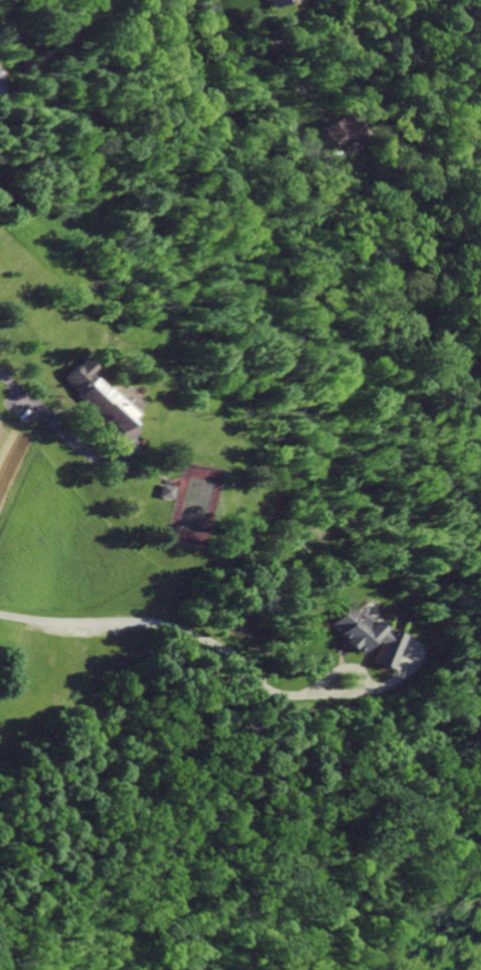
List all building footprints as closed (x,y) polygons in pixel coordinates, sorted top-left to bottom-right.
[(269,8),(287,0),(265,0),(269,8)] [(350,113),(343,118),(339,112),(314,129),(323,141),(330,152),(361,131),(350,113)] [(79,356),(59,379),(75,392),(70,397),(94,417),(98,413),(112,425),(116,436),(126,435),(138,429),(130,413),(136,407),(123,396),(120,400),(86,370),(90,366),(79,356)] [(171,485),(158,483),(157,496),(169,498),(171,485)] [(345,605),(325,628),(359,655),(367,643),(374,645),(368,662),(394,668),(399,651),(404,633),(378,626),(375,630),(345,605)]
